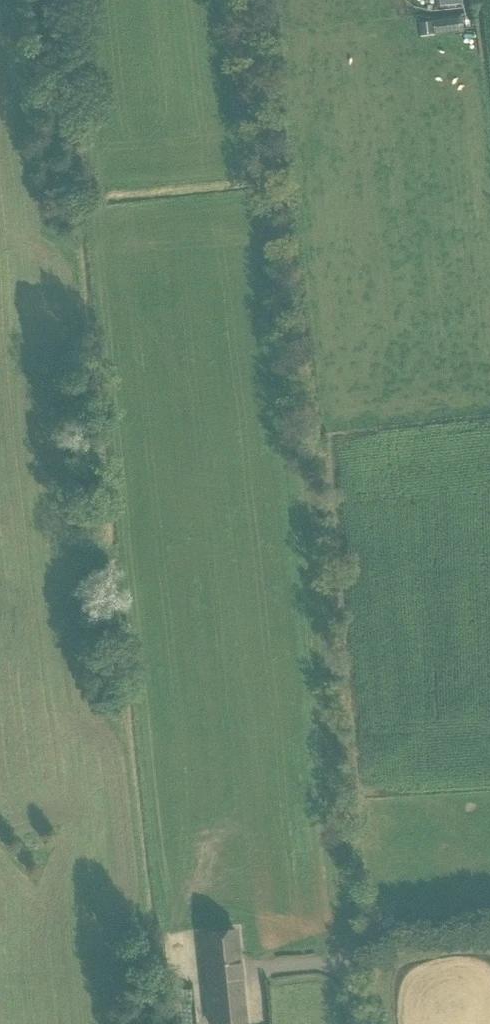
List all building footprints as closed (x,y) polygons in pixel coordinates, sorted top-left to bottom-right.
[(434,30),(462,31),(463,12),(442,11),(442,19),(434,18),(434,30)] [(236,930),(199,934),(208,1023),(246,1023),(236,930)]
